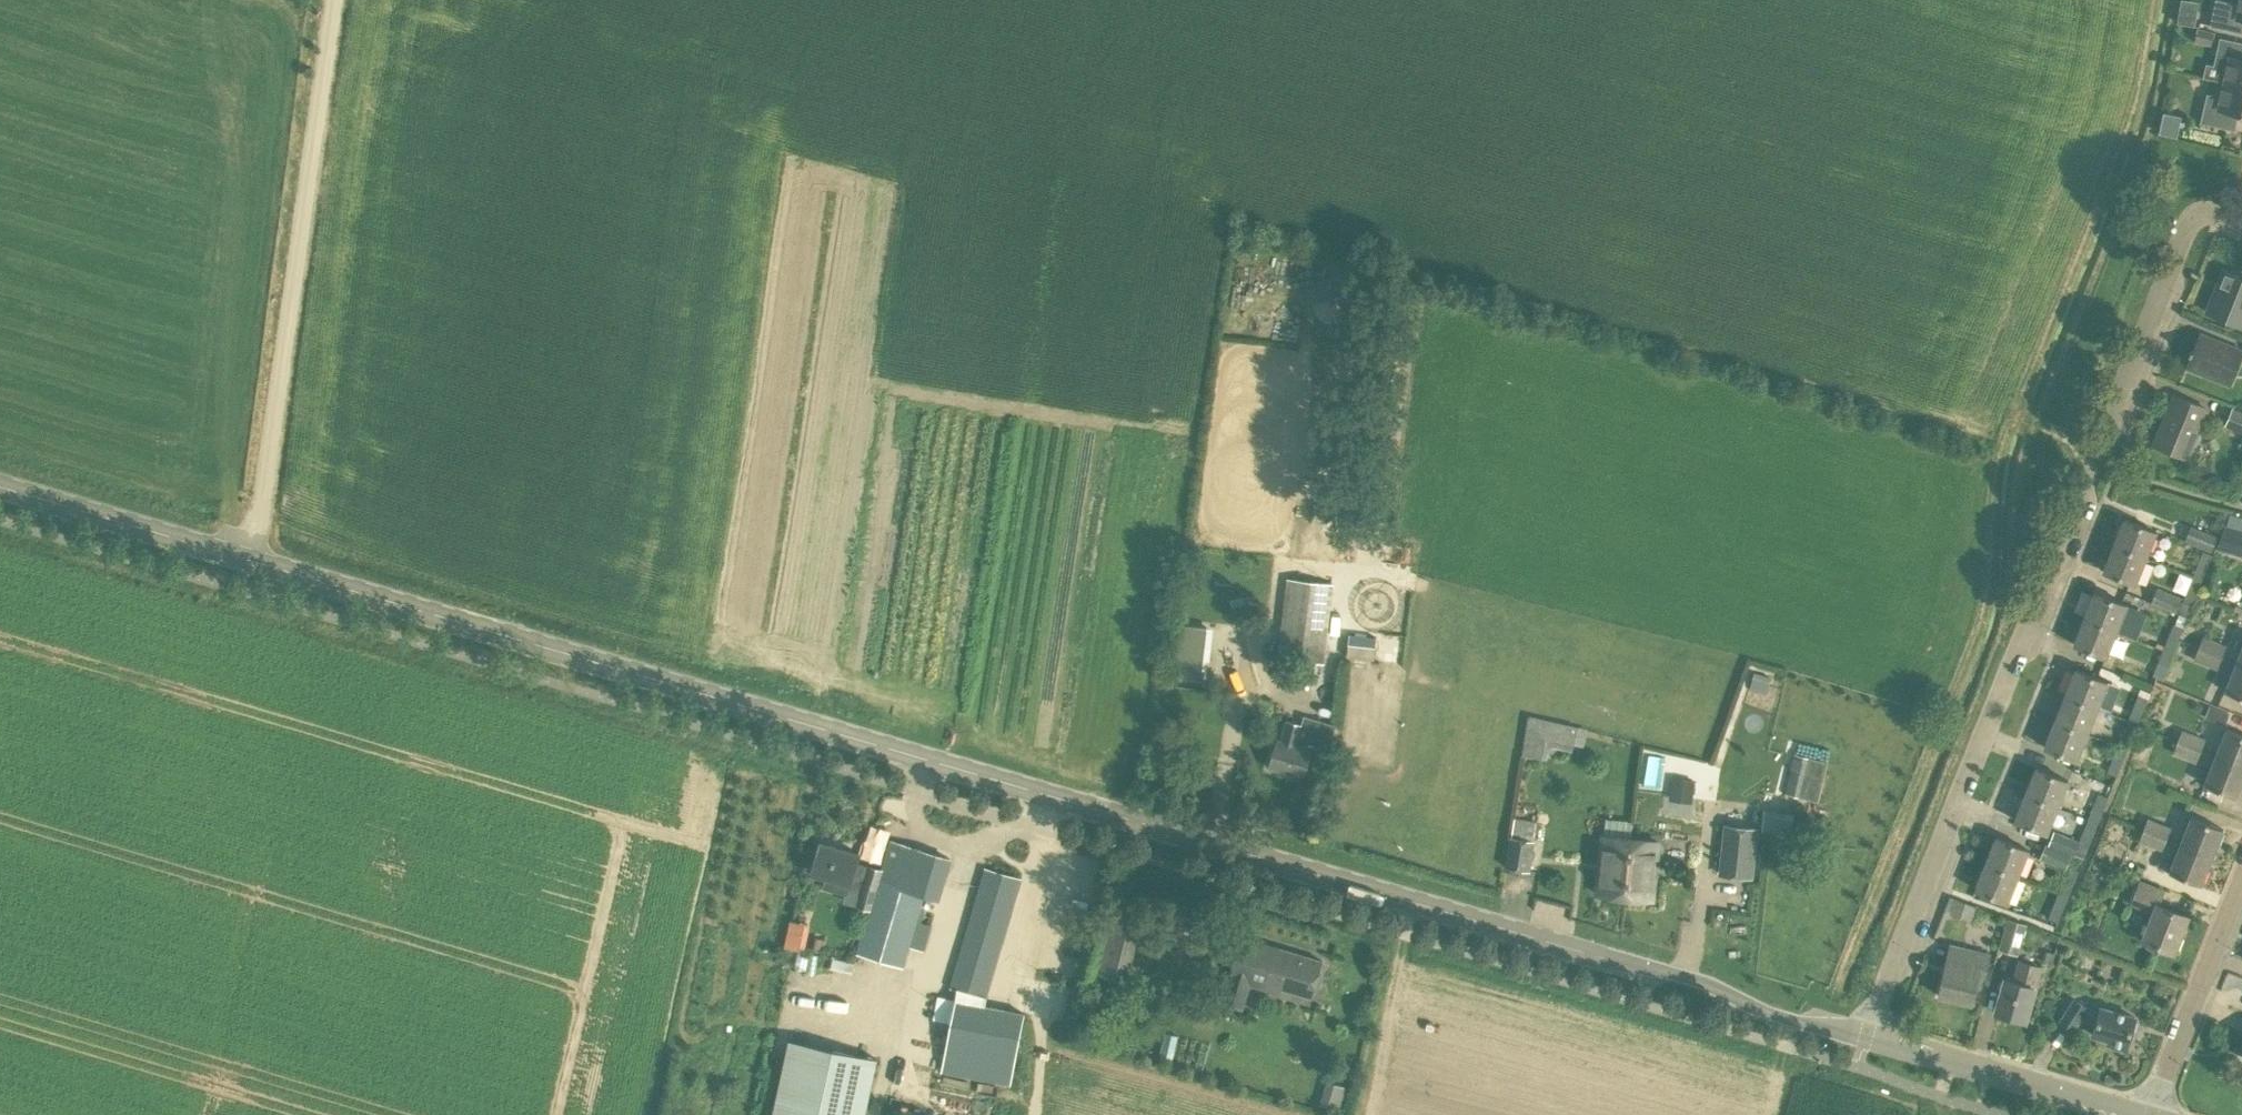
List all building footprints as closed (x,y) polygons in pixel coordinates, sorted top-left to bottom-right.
[(2239,3),(2223,0),(2214,0),(2209,26),(2241,33),(2241,0),(2240,0),(2239,3)] [(2196,16),(2178,13),(2177,23),(2194,26),(2196,16)] [(2211,46),(2214,31),(2196,27),(2193,42),(2211,46)] [(2241,86),(2241,42),(2218,37),(2212,65),(2220,67),(2217,81),(2241,86)] [(2217,81),(2214,95),(2205,93),(2199,123),(2226,128),(2230,111),(2241,113),(2241,86),(2217,81)] [(2224,270),(2215,293),(2214,292),(2207,311),(2241,325),(2241,277),(2224,270)] [(2241,356),(2241,350),(2198,333),(2185,366),(2231,384),(2241,356)] [(2187,457),(2207,408),(2174,395),(2154,444),(2187,457)] [(2232,407),(2224,425),(2241,432),(2241,411),(2232,407)] [(2113,544),(2146,557),(2156,531),(2124,518),(2113,544)] [(2228,519),(2226,525),(2225,525),(2216,548),(2241,556),(2241,523),(2228,519)] [(219,524),(218,536),(241,539),(242,528),(219,524)] [(2211,552),(2217,536),(2190,525),(2184,541),(2211,552)] [(2135,583),(2146,557),(2113,544),(2103,570),(2135,583)] [(2192,576),(2202,579),(2212,553),(2202,549),(2192,575),(2192,576)] [(2192,576),(2186,592),(2195,596),(2202,579),(2192,576)] [(1325,663),(1333,583),(1286,578),(1278,658),(1305,661),(1319,662),(1325,663)] [(2156,587),(2150,601),(2175,611),(2187,616),(2192,604),(2180,600),(2181,597),(2156,587)] [(2084,617),(2116,630),(2127,604),(2094,591),(2084,617)] [(2106,657),(2116,630),(2084,617),(2073,644),(2106,657)] [(2178,638),(2183,627),(2173,623),(2163,649),(2173,652),(2178,638)] [(2198,647),(2221,657),(2226,645),(2203,635),(2198,647)] [(2217,669),(2221,657),(2198,647),(2193,660),(2217,669)] [(2162,679),(2173,652),(2163,649),(2152,675),(2162,679)] [(1317,676),(1319,662),(1305,661),(1304,674),(1317,676)] [(2236,662),(2225,691),(2241,698),(2241,665),(2236,662)] [(2065,694),(2097,707),(2107,681),(2075,668),(2065,694)] [(1769,685),(1771,677),(1753,673),(1751,680),(1769,685)] [(2087,733),(2097,707),(2065,694),(2055,720),(2087,733)] [(2127,720),(2137,723),(2147,698),(2138,694),(2127,720)] [(2225,725),(2230,712),(2209,704),(2204,717),(2225,725)] [(1336,725),(1305,714),(1302,723),(1287,719),(1281,739),(1277,737),(1268,765),(1303,776),(1312,747),(1328,752),(1336,725)] [(1579,726),(1528,714),(1522,755),(1547,759),(1549,745),(1573,751),(1574,744),(1584,746),(1587,733),(1578,730),(1579,726)] [(2076,759),(2087,733),(2055,720),(2044,746),(2076,759)] [(2126,748),(2137,723),(2127,720),(2117,745),(2126,748)] [(2176,740),(2199,750),(2204,737),(2180,728),(2176,740)] [(2241,767),(2241,734),(2226,728),(2215,756),(2241,767)] [(2195,762),(2199,750),(2176,740),(2171,753),(2195,762)] [(2115,775),(2126,748),(2117,745),(2106,771),(2115,775)] [(2241,780),(2241,767),(2215,756),(2204,784),(2235,797),(2241,780)] [(1678,777),(1681,761),(1663,759),(1661,775),(1659,775),(1657,794),(1669,795),(1668,800),(1691,803),(1694,779),(1678,777)] [(2025,793),(2057,806),(2068,780),(2035,767),(2025,793)] [(1799,797),(1804,775),(1789,772),(1784,793),(1799,797)] [(2098,792),(2091,810),(2101,814),(2108,796),(2098,792)] [(2047,832),(2057,806),(2025,793),(2014,819),(2047,832)] [(1764,809),(1761,830),(1791,834),(1793,812),(1764,809)] [(2180,843),(2212,856),(2223,828),(2191,815),(2180,843)] [(2143,828),(2166,838),(2170,826),(2147,817),(2143,828)] [(2088,818),(2082,831),(2093,836),(2098,822),(2088,818)] [(1751,876),(1753,854),(1738,852),(1741,826),(1725,824),(1720,873),(1751,876)] [(2161,850),(2166,838),(2143,828),(2138,841),(2161,850)] [(2054,830),(2048,845),(2071,854),(2073,855),(2073,854),(2084,858),(2089,844),(2079,840),(2054,830)] [(1528,871),(1533,840),(1511,836),(1506,867),(1528,871)] [(1624,896),(1630,838),(1603,836),(1597,893),(1624,896)] [(1985,862),(2018,875),(2028,849),(1996,836),(1985,862)] [(1630,838),(1624,896),(1652,899),(1658,841),(1630,838)] [(939,899),(951,858),(891,841),(883,870),(856,863),(858,853),(821,842),(812,872),(828,877),(825,887),(847,894),(848,888),(862,892),(859,904),(872,907),(858,953),(902,965),(923,894),(939,899)] [(2044,843),(2038,858),(2065,869),(2071,854),(2048,845),(2044,843)] [(2200,884),(2212,856),(2180,843),(2169,871),(2200,884)] [(2007,901),(2018,875),(1985,862),(1975,888),(2007,901)] [(2068,866),(2061,883),(2071,888),(2079,870),(2068,866)] [(988,997),(1022,878),(983,867),(949,986),(988,997)] [(2174,951),(2188,915),(2158,903),(2164,888),(2139,878),(2128,904),(2152,913),(2142,939),(2174,951)] [(2058,892),(2051,909),(2061,914),(2068,896),(2058,892)] [(1970,920),(1975,905),(1954,898),(1955,897),(1948,895),(1944,908),(1950,910),(1949,914),(1970,920)] [(1115,915),(1104,970),(1131,976),(1142,921),(1115,915)] [(793,916),(792,942),(811,942),(812,917),(793,916)] [(2007,918),(1998,949),(2018,955),(2027,924),(2007,918)] [(1311,997),(1322,961),(1241,936),(1230,972),(1221,1002),(1244,1008),(1250,985),(1280,994),(1282,988),(1311,997)] [(822,938),(813,937),(811,949),(820,950),(822,938)] [(1984,975),(1989,953),(1959,946),(1955,960),(1947,958),(1938,994),(1971,1002),(1973,991),(1977,992),(1981,988),(1984,975)] [(1997,1012),(2025,1020),(2035,987),(2036,987),(2042,966),(2020,960),(2014,981),(2004,978),(1999,994),(1999,995),(2002,995),(1997,1012)] [(1010,1086),(1025,1012),(938,995),(933,1018),(950,1022),(941,1072),(1010,1086)] [(2099,1011),(2088,1008),(2072,998),(2057,1021),(2073,1031),(2080,1020),(2095,1025),(2092,1034),(2109,1039),(2108,1044),(2125,1049),(2135,1016),(2100,1006),(2099,1011)] [(876,1058),(789,1039),(772,1114),(864,1114),(876,1058)]
